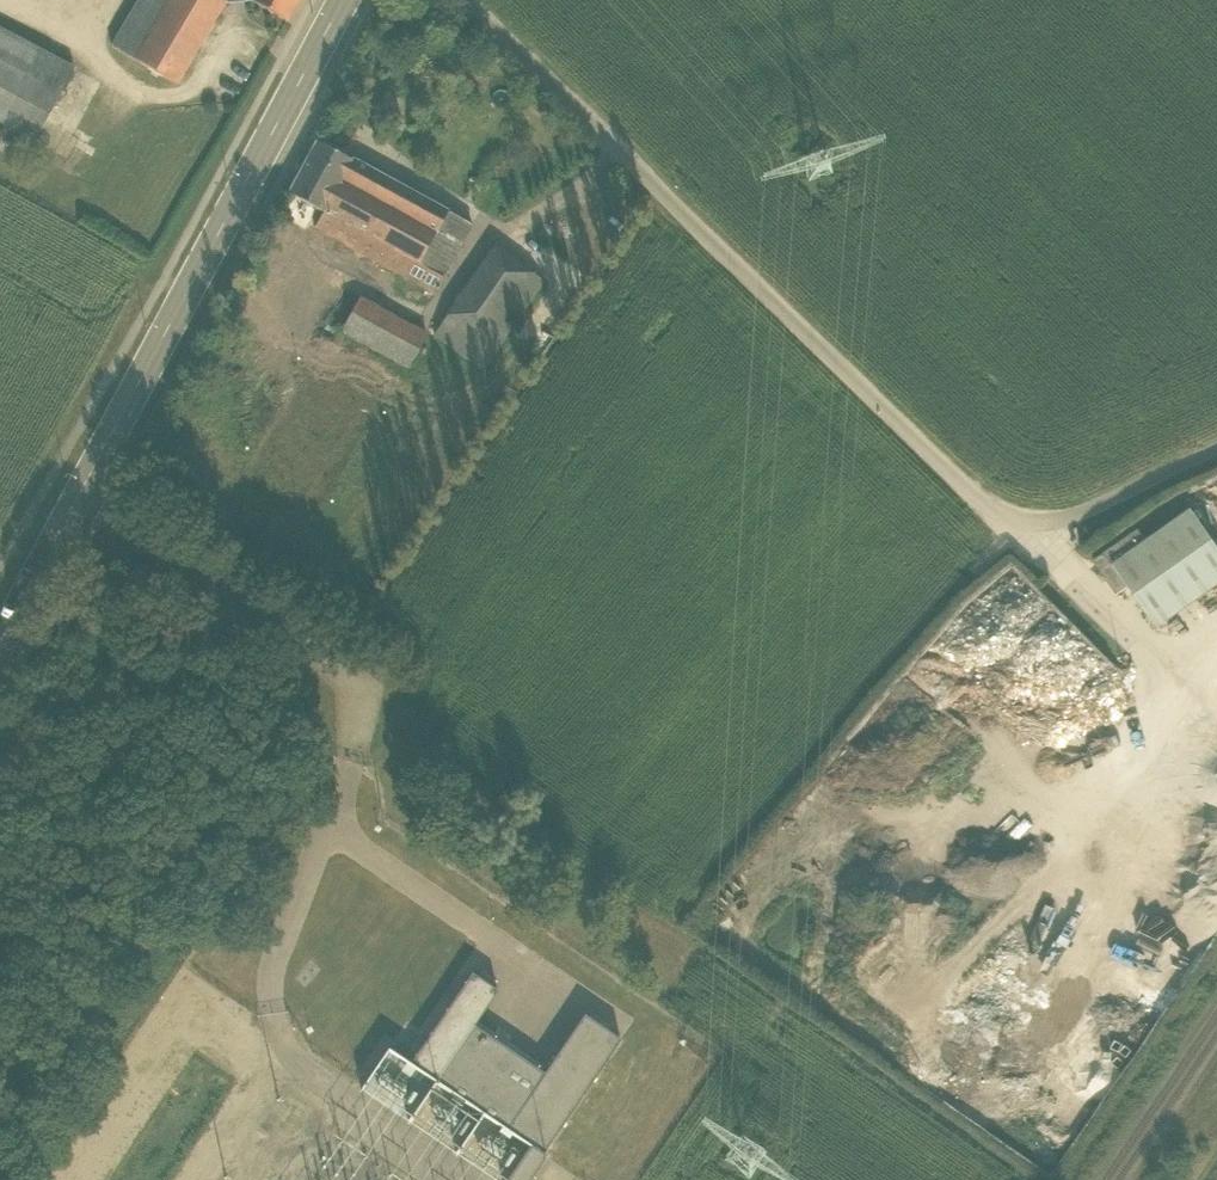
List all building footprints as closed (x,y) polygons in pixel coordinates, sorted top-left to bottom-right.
[(227,0),(139,0),(112,49),(177,84),(227,0)] [(287,21),(300,0),(250,0),(287,21)] [(0,28),(0,124),(34,142),(75,69),(0,28)] [(352,160),(317,141),(289,193),(322,213),(314,227),(435,292),(473,224),(353,159),(352,160)] [(482,367),(543,280),(496,247),(434,334),(482,367)] [(412,365),(428,327),(357,296),(340,333),(412,365)] [(439,347),(413,397),(441,411),(467,361),(439,347)] [(1216,586),(1216,545),(1192,510),(1147,541),(1114,565),(1129,586),(1158,628),(1216,586)] [(1114,565),(1147,541),(1139,530),(1094,561),(1117,595),(1129,586),(1114,565)] [(231,641),(220,635),(212,650),(223,656),(231,641)] [(484,1116),(531,1147),(508,1179),(532,1179),(548,1157),(544,1155),(621,1040),(585,1015),(545,1074),(474,1026),(436,1083),(484,1116)]
